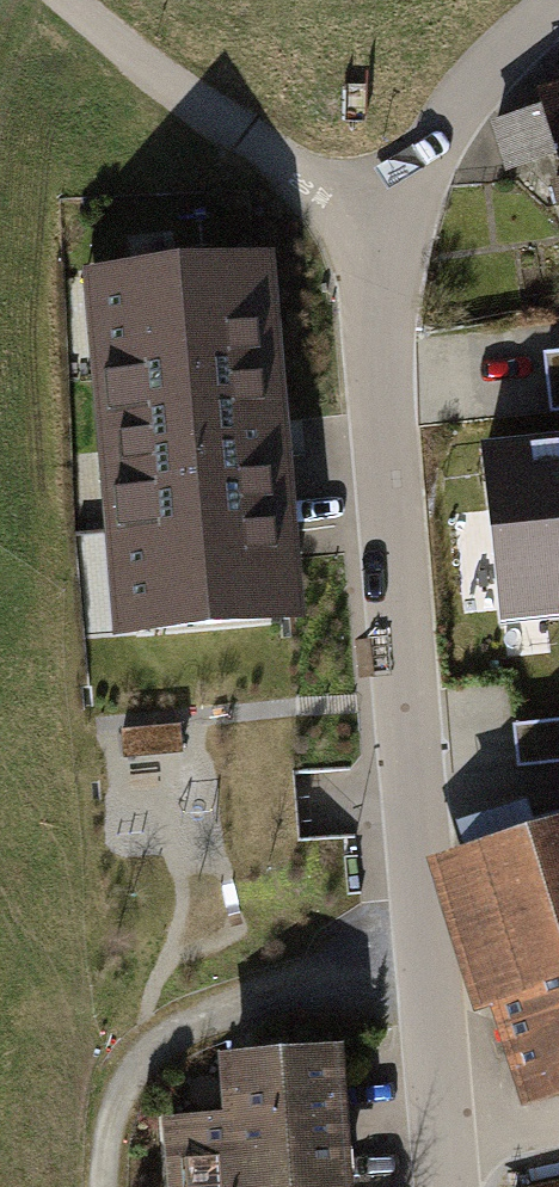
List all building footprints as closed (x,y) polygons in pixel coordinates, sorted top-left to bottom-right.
[(533,93),(558,175),(558,85),(533,93)] [(361,845),(320,256),(86,272),(127,861),(361,845)] [(539,349),(545,408),(558,406),(558,347),(539,349)] [(474,445),(494,620),(558,613),(558,435),(474,445)] [(511,724),(515,764),(558,759),(558,719),(511,724)] [(442,850),(518,1101),(558,1088),(558,815),(442,850)] [(206,1059),(211,1118),(163,1122),(168,1186),(352,1186),(340,1048),(206,1059)]
